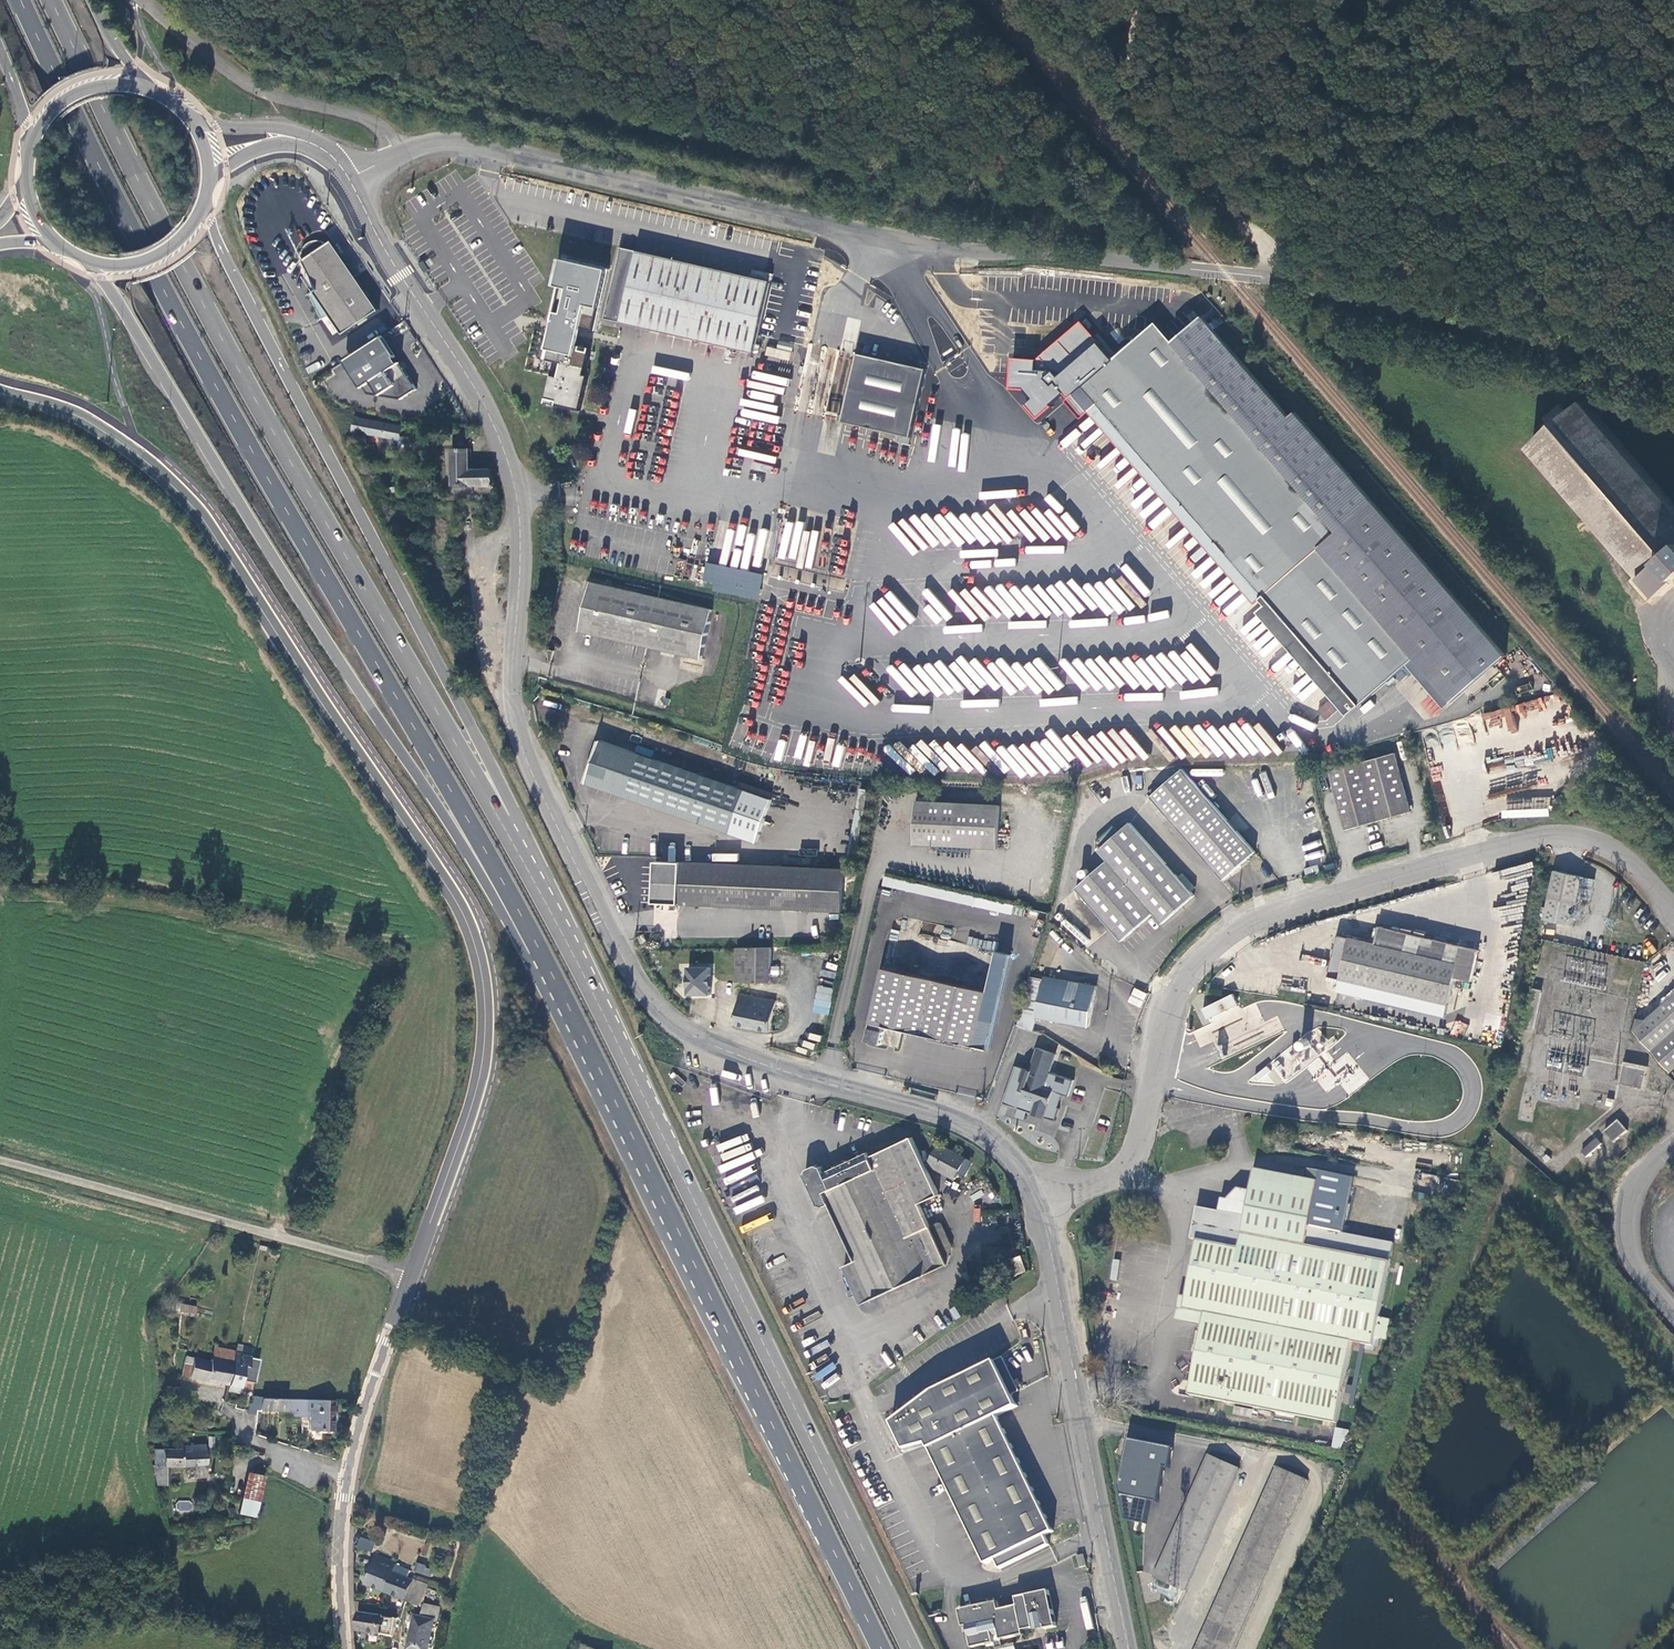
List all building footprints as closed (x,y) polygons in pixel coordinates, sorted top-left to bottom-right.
[(346,335),(380,312),(335,244),(333,246),(328,243),(322,242),(317,243),(312,245),(308,249),(305,255),(304,261),(305,267),(309,271),(314,275),(320,293),(316,296),(326,320),(334,317),(346,335)] [(757,353),(772,282),(622,248),(606,320),(757,353)] [(574,325),(593,330),(608,268),(558,256),(552,280),(564,283),(558,310),(552,308),(544,343),(547,343),(568,348),(569,344),(574,325)] [(1208,314),(1177,341),(1161,321),(1158,324),(1340,534),(1322,550),(1418,660),(1456,704),(1510,658),(1301,412),(1297,416),(1208,314)] [(1131,325),(1142,337),(1148,332),(1137,320),(1131,325)] [(1083,323),(1037,361),(1039,361),(1039,369),(1058,372),(1062,377),(1102,344),(1083,323)] [(1340,534),(1158,324),(1148,332),(1142,337),(1115,360),(1102,344),(1062,377),(1058,372),(1039,369),(1039,361),(1037,361),(1015,359),(1012,388),(1027,390),(1035,400),(1029,405),(1040,419),(1055,407),(1054,406),(1067,394),(1072,399),(1077,395),(1086,389),(1100,406),(1266,597),(1273,605),(1362,708),(1409,668),(1418,660),(1322,550),(1340,534)] [(367,394),(400,398),(415,388),(388,348),(380,336),(344,359),(352,371),(367,394)] [(587,377),(592,353),(582,351),(583,347),(569,344),(568,348),(547,343),(543,359),(564,364),(560,378),(553,376),(548,399),(560,402),(558,406),(583,412),(591,378),(587,377)] [(913,438),(929,370),(860,354),(844,423),(913,438)] [(1092,412),(1100,406),(1086,389),(1077,395),(1092,412)] [(1082,421),(1092,412),(1077,395),(1072,399),(1067,403),(1082,421)] [(1586,399),(1570,413),(1561,403),(1545,416),(1554,427),(1533,444),(1642,570),(1658,589),(1663,595),(1673,585),(1673,501),(1586,399)] [(1257,605),(1261,601),(1266,597),(1100,406),(1092,412),(1257,605)] [(354,434),(412,444),(413,435),(413,431),(411,428),(407,427),(404,428),(356,420),(354,434)] [(453,488),(495,488),(493,470),(472,471),(471,451),(452,451),(453,488)] [(713,583),(712,591),(734,595),(733,598),(759,602),(764,572),(705,563),(702,581),(713,583)] [(1649,597),(1658,589),(1642,570),(1632,578),(1649,597)] [(714,613),(592,585),(581,633),(647,648),(702,661),(714,613)] [(1261,601),(1269,609),(1273,605),(1266,597),(1261,601)] [(1351,717),(1362,708),(1273,605),(1269,609),(1262,615),(1351,717)] [(1409,668),(1446,711),(1456,704),(1418,660),(1409,668)] [(1431,716),(1439,709),(1429,697),(1421,704),(1431,716)] [(758,846),(773,804),(602,744),(587,786),(758,846)] [(1412,813),(1396,754),(1331,772),(1347,830),(1412,813)] [(1183,768),(1152,795),(1226,881),(1258,854),(1183,768)] [(1000,809),(917,804),(914,846),(998,851),(1000,809)] [(1196,898),(1132,824),(1101,851),(1110,862),(1078,890),(1124,941),(1155,914),(1165,925),(1196,898)] [(844,912),(845,872),(722,866),(656,863),(655,905),(663,906),(663,912),(676,913),(676,906),(844,912)] [(1596,881),(1558,872),(1552,900),(1577,906),(1585,901),(1592,903),(1596,881)] [(1383,929),(1379,946),(1460,965),(1463,948),(1383,929)] [(1333,978),(1342,981),(1351,941),(1342,939),(1333,978)] [(1379,946),(1351,940),(1351,941),(1342,981),(1450,1005),(1460,965),(1379,946)] [(771,983),(772,947),(735,947),(735,975),(735,982),(771,983)] [(687,966),(687,994),(709,993),(709,985),(707,985),(707,975),(709,975),(709,966),(687,966)] [(990,994),(884,971),(867,1044),(881,1048),(886,1030),(977,1050),(990,994)] [(1030,984),(1021,1028),(1034,1032),(1037,1019),(1092,1028),(1098,988),(1046,979),(1044,986),(1030,984)] [(1448,1015),(1450,1005),(1342,981),(1340,991),(1448,1015)] [(1133,988),(1127,1002),(1140,1008),(1147,994),(1133,988)] [(1233,994),(1203,1008),(1208,1019),(1238,1004),(1233,994)] [(732,1024),(770,1033),(776,1004),(738,995),(732,1024)] [(1637,1017),(1634,1030),(1672,1073),(1673,1071),(1673,999),(1648,1021),(1637,1017)] [(1005,1105),(1057,1123),(1062,1110),(1060,1109),(1064,1096),(1071,1098),(1076,1082),(1052,1074),(1059,1056),(1040,1049),(1032,1072),(1018,1067),(1005,1105)] [(1642,1087),(1645,1065),(1622,1062),(1619,1084),(1642,1087)] [(1627,1131),(1619,1121),(1606,1131),(1615,1141),(1627,1131)] [(1604,1145),(1599,1138),(1582,1150),(1587,1157),(1604,1145)] [(938,1197),(928,1175),(924,1165),(912,1139),(870,1158),(825,1179),(822,1174),(821,1170),(816,1167),(806,1172),(805,1177),(819,1207),(824,1209),(830,1206),(856,1263),(844,1269),(848,1278),(844,1280),(850,1293),(849,1295),(850,1297),(852,1299),(854,1299),(857,1297),(862,1307),(874,1301),(925,1278),(924,1277),(948,1267),(930,1228),(920,1205),(938,1197)] [(973,1165),(939,1146),(928,1166),(956,1181),(960,1174),(966,1177),(973,1165)] [(868,1154),(822,1174),(825,1179),(870,1158),(868,1154)] [(1310,1169),(1308,1180),(1318,1182),(1321,1183),(1314,1219),(1312,1227),(1323,1230),(1344,1234),(1355,1178),(1310,1169)] [(1256,1170),(1254,1180),(1251,1191),(1241,1188),(1238,1192),(1229,1200),(1227,1208),(1226,1214),(1198,1209),(1192,1240),(1199,1241),(1185,1313),(1205,1317),(1194,1376),(1193,1384),(1191,1397),(1339,1426),(1355,1344),(1376,1349),(1378,1337),(1387,1340),(1391,1320),(1381,1317),(1392,1263),(1362,1256),(1365,1238),(1344,1234),(1323,1230),(1312,1227),(1314,1219),(1321,1183),(1318,1182),(1308,1180),(1297,1177),(1256,1170)] [(938,1224),(930,1228),(948,1267),(953,1250),(942,1225),(938,1224)] [(274,1252),(262,1250),(259,1267),(270,1269),(274,1252)] [(1085,1324),(1082,1304),(1077,1305),(1080,1325),(1085,1324)] [(202,1309),(181,1305),(180,1311),(201,1316),(202,1309)] [(224,1344),(221,1357),(244,1362),(247,1349),(224,1344)] [(251,1350),(247,1349),(244,1362),(239,1383),(237,1388),(249,1390),(254,1365),(259,1365),(261,1357),(250,1354),(251,1350)] [(195,1352),(193,1360),(204,1362),(205,1354),(195,1352)] [(190,1372),(239,1383),(244,1362),(221,1357),(205,1354),(204,1362),(193,1360),(190,1372)] [(892,1425),(906,1453),(928,1447),(987,1567),(996,1563),(1001,1572),(1050,1548),(1046,1538),(1054,1534),(998,1419),(1018,1409),(996,1364),(934,1394),(892,1425)] [(173,1390),(179,1391),(177,1398),(184,1400),(188,1385),(175,1382),(173,1390)] [(256,1399),(253,1413),(259,1414),(262,1414),(263,1412),(267,1399),(256,1399)] [(263,1412),(288,1412),(289,1399),(267,1399),(263,1412)] [(334,1430),(337,1402),(318,1399),(289,1399),(288,1412),(288,1418),(311,1418),(311,1429),(334,1430)] [(1252,1421),(1253,1412),(1237,1409),(1236,1418),(1252,1421)] [(1342,1453),(1351,1433),(1338,1430),(1334,1452),(1342,1453)] [(1175,1447),(1128,1438),(1119,1484),(1123,1496),(1128,1521),(1147,1524),(1150,1500),(1159,1501),(1164,1468),(1169,1469),(1175,1447)] [(156,1449),(156,1470),(159,1487),(168,1486),(168,1466),(207,1464),(208,1445),(193,1445),(192,1450),(184,1451),(184,1448),(156,1449)] [(1186,1589),(1240,1469),(1208,1455),(1155,1575),(1186,1589)] [(1308,1481),(1277,1468),(1197,1648),(1234,1648),(1308,1481)] [(250,1475),(244,1498),(260,1501),(265,1478),(250,1475)] [(260,1501),(244,1498),(240,1514),(256,1518),(260,1501)] [(178,1510),(190,1510),(190,1501),(178,1501),(178,1510)] [(383,1526),(399,1529),(400,1525),(412,1527),(410,1538),(425,1541),(428,1526),(384,1518),(383,1526)] [(359,1537),(357,1548),(372,1551),(374,1541),(359,1537)] [(366,1583),(404,1595),(410,1577),(397,1572),(399,1562),(376,1553),(366,1583)] [(1078,1559),(1081,1570),(1087,1569),(1084,1557),(1078,1559)] [(415,1563),(413,1572),(430,1576),(432,1567),(415,1563)] [(422,1602),(428,1584),(410,1577),(404,1595),(422,1602)] [(989,1648),(995,1647),(994,1644),(1000,1643),(1024,1638),(1023,1634),(1045,1629),(1046,1632),(1057,1629),(1049,1594),(1016,1601),(1018,1609),(1000,1613),(998,1605),(959,1613),(963,1631),(968,1630),(973,1648),(984,1648),(989,1648)] [(408,1648),(428,1648),(433,1621),(438,1622),(441,1607),(422,1604),(419,1617),(414,1617),(408,1648)] [(354,1629),(380,1634),(383,1617),(357,1612),(354,1629)] [(395,1619),(392,1618),(383,1617),(380,1634),(392,1637),(395,1619)]
